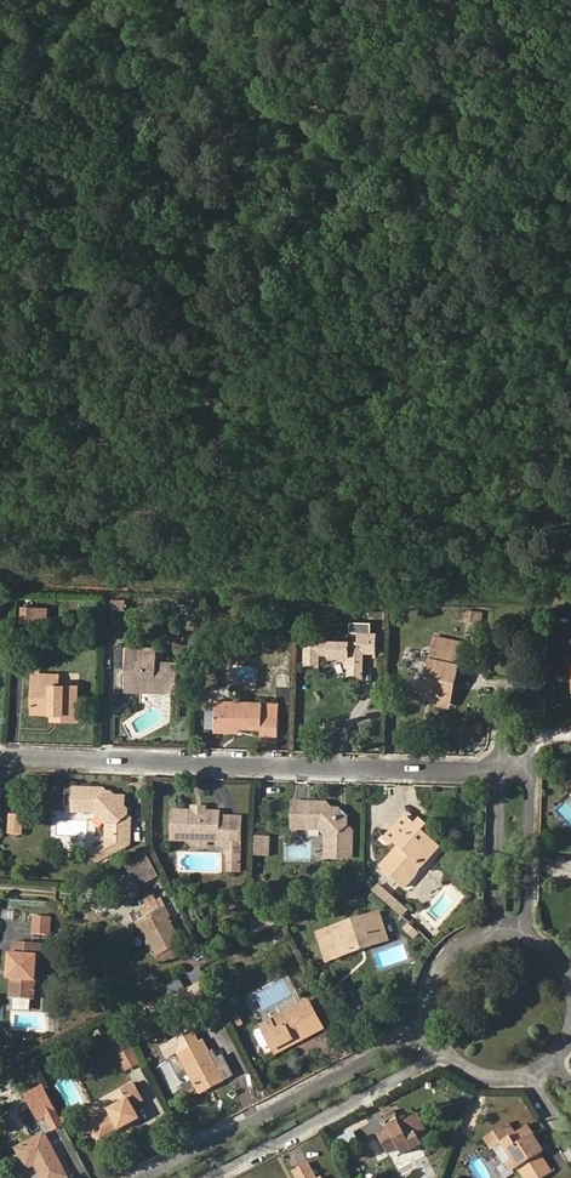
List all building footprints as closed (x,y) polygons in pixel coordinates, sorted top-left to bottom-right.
[(126,609),(127,600),(111,600),(111,609),(126,609)] [(195,614),(195,606),(175,605),(174,613),(195,614)] [(34,623),(35,608),(23,607),(22,622),(34,623)] [(46,623),(47,608),(35,608),(34,623),(46,623)] [(478,622),(479,612),(468,610),(467,621),(478,622)] [(376,653),(377,633),(375,633),(361,632),(359,632),(358,641),(305,639),(304,666),(320,667),(321,655),(328,655),(328,657),(348,657),(348,667),(364,668),(365,653),(376,653)] [(461,655),(464,643),(436,637),(433,649),(461,655)] [(176,692),(177,663),(156,662),(156,649),(128,648),(127,684),(150,685),(150,691),(176,692)] [(455,680),(461,655),(433,649),(423,691),(435,694),(448,697),(452,680),(455,680)] [(348,667),(348,657),(328,657),(328,661),(343,661),(343,667),(348,667)] [(364,677),(364,668),(348,667),(348,676),(364,677)] [(77,721),(78,686),(59,685),(59,675),(40,674),(39,696),(33,696),(32,713),(52,713),(56,714),(56,720),(77,721)] [(449,707),(455,680),(452,680),(448,697),(435,694),(433,703),(449,707)] [(547,695),(555,686),(549,681),(541,690),(547,695)] [(262,717),(263,702),(225,701),(225,707),(215,707),(214,731),(232,732),(232,727),(239,728),(261,728),(260,735),(278,735),(279,717),(262,717)] [(279,717),(279,703),(263,702),(262,717),(279,717)] [(131,843),(131,818),(127,814),(127,810),(124,807),(115,797),(111,793),(107,793),(103,789),(74,788),(73,812),(97,812),(96,813),(106,824),(108,824),(107,846),(106,846),(105,846),(109,855),(131,843)] [(124,807),(124,797),(115,797),(124,807)] [(308,828),(309,802),(294,802),(293,827),(308,828)] [(347,824),(347,818),(342,817),(339,814),(339,809),(332,809),(326,803),(309,802),(308,828),(321,828),(327,835),(326,857),(351,858),(352,830),(347,824)] [(229,831),(230,817),(220,817),(220,812),(205,812),(203,814),(195,814),(193,811),(173,811),(172,839),(190,840),(194,836),(207,837),(211,840),(217,840),(217,845),(227,845),(227,855),(241,855),(241,831),(229,831)] [(21,834),(22,815),(12,814),(11,834),(21,834)] [(415,876),(405,867),(413,858),(422,866),(440,847),(429,838),(422,832),(426,828),(427,826),(420,820),(415,825),(406,816),(389,835),(389,843),(392,845),(395,842),(404,850),(407,853),(399,862),(391,855),(381,866),(405,888),(415,876)] [(241,831),(242,817),(230,817),(229,831),(241,831)] [(432,834),(426,828),(422,832),(429,838),(432,834)] [(207,847),(211,840),(207,837),(194,836),(190,840),(195,847),(207,847)] [(269,851),(270,837),(256,837),(255,850),(269,851)] [(109,855),(105,846),(92,853),(96,862),(109,855)] [(399,862),(407,853),(404,850),(391,855),(399,862)] [(159,875),(147,853),(127,864),(139,886),(159,875)] [(240,871),(241,855),(227,855),(227,871),(240,871)] [(415,876),(422,866),(413,858),(405,867),(415,876)] [(145,904),(156,898),(152,891),(141,897),(145,904)] [(408,911),(390,895),(385,901),(403,917),(408,911)] [(172,917),(162,898),(157,901),(156,898),(145,904),(146,907),(137,912),(141,920),(139,920),(162,964),(184,952),(180,945),(181,944),(168,919),(172,917)] [(389,940),(379,912),(361,919),(361,920),(359,925),(352,928),(347,925),(346,923),(317,933),(326,961),(355,951),(355,949),(357,944),(364,942),(369,944),(370,946),(389,940)] [(49,935),(50,917),(35,916),(34,934),(49,935)] [(275,924),(276,917),(253,916),(253,935),(275,924)] [(359,925),(361,920),(361,919),(346,923),(347,925),(352,928),(359,925)] [(414,938),(419,933),(409,924),(405,929),(414,938)] [(218,947),(214,938),(204,943),(208,952),(218,947)] [(42,965),(43,944),(15,942),(14,955),(11,954),(10,967),(13,967),(12,978),(11,998),(34,1000),(36,965),(42,965)] [(355,951),(370,946),(369,944),(364,942),(357,944),(355,949),(355,951)] [(203,956),(200,949),(194,952),(198,959),(203,956)] [(201,979),(198,974),(191,977),(194,983),(201,979)] [(226,998),(219,986),(213,989),(220,1001),(226,998)] [(192,1001),(186,991),(185,992),(182,987),(172,993),(174,998),(172,999),(177,1009),(192,1001)] [(200,997),(194,987),(186,991),(192,1001),(200,997)] [(14,1006),(29,1009),(31,1001),(16,998),(14,1006)] [(177,1009),(172,999),(164,1003),(169,1013),(177,1009)] [(323,1028),(309,1001),(262,1026),(262,1027),(256,1030),(255,1034),(262,1047),(265,1048),(272,1045),(274,1049),(296,1037),(298,1041),(323,1028)] [(242,1023),(238,1016),(233,1019),(237,1026),(242,1023)] [(124,1036),(120,1029),(109,1034),(113,1042),(124,1036)] [(134,1054),(125,1036),(124,1036),(113,1042),(112,1042),(122,1060),(134,1054)] [(276,1053),(298,1041),(296,1037),(274,1049),(276,1053)] [(214,1061),(203,1041),(179,1054),(200,1092),(223,1079),(223,1080),(233,1075),(223,1056),(214,1061)] [(139,1063),(134,1054),(122,1060),(127,1069),(139,1063)] [(143,1101),(134,1083),(123,1089),(128,1099),(109,1109),(110,1112),(90,1123),(99,1141),(140,1118),(133,1106),(143,1101)] [(56,1111),(43,1085),(26,1094),(39,1120),(47,1116),(56,1111)] [(64,1125),(56,1111),(47,1116),(54,1130),(64,1125)] [(400,1124),(398,1121),(393,1111),(383,1117),(389,1129),(378,1135),(388,1154),(399,1148),(402,1154),(423,1144),(418,1135),(426,1131),(418,1115),(405,1121),(400,1124)] [(71,1122),(68,1115),(61,1118),(64,1125),(71,1122)] [(538,1142),(527,1125),(524,1127),(534,1145),(538,1142)] [(524,1127),(502,1141),(513,1159),(506,1163),(512,1172),(519,1168),(525,1177),(534,1177),(535,1177),(531,1171),(545,1162),(540,1154),(544,1152),(538,1142),(534,1145),(524,1127)] [(45,1133),(17,1148),(27,1168),(35,1164),(43,1177),(65,1177),(67,1177),(45,1133)] [(357,1143),(352,1133),(338,1140),(343,1150),(357,1143)] [(545,1162),(531,1171),(535,1177),(534,1177),(543,1177),(552,1172),(545,1162)] [(309,1163),(293,1171),(297,1177),(317,1177),(309,1163)]
